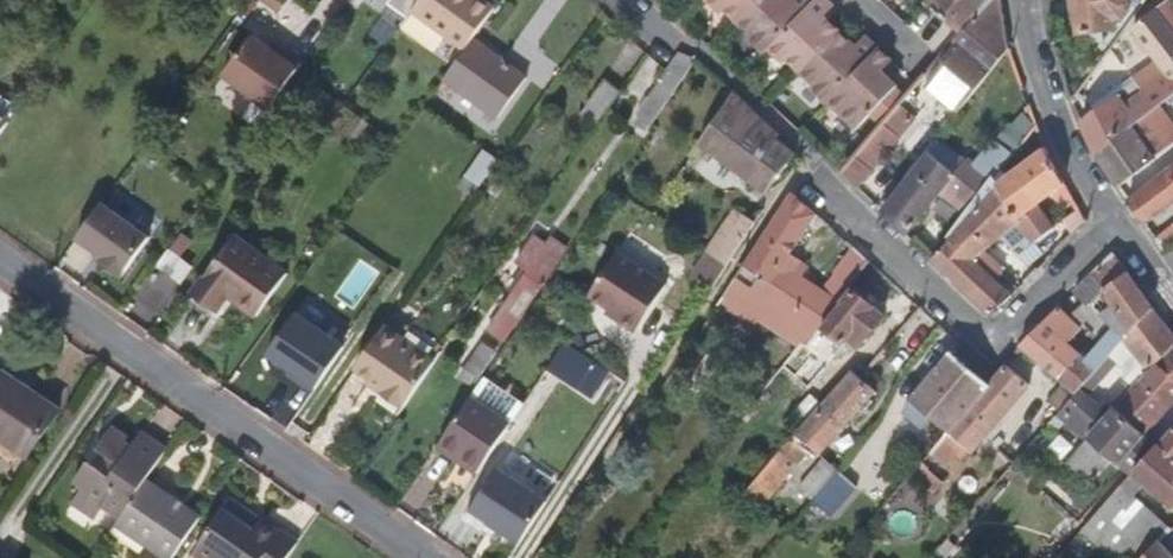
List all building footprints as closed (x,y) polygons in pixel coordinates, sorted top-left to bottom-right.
[(289,0),(263,0),(286,8),(289,0)] [(422,0),(389,0),(411,16),(415,10),(422,0)] [(499,6),(491,0),(422,0),(415,10),(468,48),(470,45),(499,6)] [(759,0),(714,0),(726,11),(728,7),(742,19),(759,0)] [(806,8),(813,0),(759,0),(742,19),(755,31),(753,36),(768,49),(772,45),(806,8)] [(841,29),(824,14),(827,11),(837,0),(836,0),(813,0),(806,8),(772,45),(789,60),(792,56),(805,68),(841,29)] [(994,0),(931,0),(923,9),(958,41),(994,0)] [(1008,54),(1014,49),(1009,26),(1003,0),(994,0),(958,41),(962,45),(931,82),(962,109),(1008,54)] [(1127,0),(1074,0),(1078,33),(1115,28),(1114,19),(1123,18),(1128,9),(1127,0)] [(1133,28),(1158,62),(1082,122),(1082,123),(1097,155),(1172,96),(1172,0),(1133,28)] [(3,24),(11,14),(0,5),(0,22),(3,24)] [(844,26),(827,11),(824,14),(841,29),(844,26)] [(860,40),(844,26),(841,29),(857,43),(860,40)] [(833,96),(883,42),(869,29),(860,40),(857,43),(841,29),(805,68),(819,80),(816,84),(831,98),(833,96)] [(249,37),(220,76),(264,109),(298,64),(281,52),(276,58),(266,49),(249,37)] [(863,122),(900,82),(883,67),(886,64),(896,54),(883,42),(833,96),(863,122)] [(270,44),(266,49),(276,58),(281,52),(270,44)] [(522,83),(470,45),(468,48),(441,85),(493,123),(522,83)] [(657,123),(700,60),(686,47),(643,113),(657,123)] [(664,57),(653,47),(649,53),(644,59),(645,60),(654,68),(664,57)] [(902,78),(886,64),(883,67),(900,82),(902,78)] [(608,114),(625,89),(610,78),(592,103),(608,114)] [(794,152),(777,138),(780,133),(734,92),(699,145),(768,192),(794,152)] [(1097,155),(1108,172),(1119,189),(1156,161),(1138,137),(1169,113),(1172,118),(1172,96),(1097,155)] [(10,120),(0,113),(0,134),(10,120)] [(856,187),(897,137),(885,126),(842,174),(856,187)] [(959,173),(970,159),(940,135),(929,149),(959,173)] [(997,176),(1010,160),(991,145),(976,163),(970,159),(959,173),(929,149),(916,165),(920,169),(884,213),(910,234),(943,193),(968,213),(997,176)] [(1051,194),(1066,183),(1056,167),(1044,147),(1001,182),(1026,212),(1039,204),(1051,194)] [(472,201),(498,164),(482,153),(464,179),(465,180),(457,190),(472,201)] [(1127,201),(1145,226),(1172,205),(1172,167),(1127,201)] [(1056,226),(1039,204),(1026,212),(1001,182),(997,176),(968,213),(955,230),(979,253),(986,247),(1002,234),(1012,246),(1027,235),(1034,243),(1056,226)] [(1066,183),(1051,194),(1057,206),(1072,197),(1066,183)] [(789,255),(809,225),(817,230),(824,221),(792,193),(749,260),(730,288),(762,309),(775,290),(770,283),(789,255)] [(149,239),(103,205),(79,240),(105,259),(100,265),(120,279),(149,239)] [(729,264),(758,221),(737,208),(710,251),(729,264)] [(1088,223),(1080,208),(1071,215),(1080,230),(1088,223)] [(1156,240),(1163,250),(1172,243),(1172,228),(1156,240)] [(979,253),(955,230),(949,238),(951,240),(933,259),(955,280),(988,313),(997,312),(1014,296),(1005,287),(996,287),(992,281),(998,279),(1003,274),(1007,271),(986,247),(979,253)] [(285,272),(233,233),(190,292),(214,310),(227,294),(255,314),(285,272)] [(515,261),(529,271),(548,243),(563,254),(568,247),(550,234),(546,241),(534,233),(515,261)] [(504,341),(563,254),(548,243),(529,271),(488,331),(504,341)] [(167,246),(153,265),(165,274),(179,254),(167,246)] [(836,303),(868,261),(854,249),(836,273),(838,275),(823,294),(836,303)] [(638,331),(670,284),(621,250),(592,293),(612,307),(624,315),(621,319),(638,331)] [(179,254),(165,274),(180,284),(194,265),(179,254)] [(1087,364),(1067,347),(1083,331),(1060,307),(1021,348),(1065,386),(1076,396),(1108,360),(1127,338),(1129,336),(1155,307),(1135,280),(1115,254),(1075,293),(1088,306),(1089,307),(1103,294),(1117,310),(1106,323),(1111,328),(1115,332),(1087,364)] [(802,320),(802,304),(812,287),(794,274),(801,263),(789,255),(770,283),(775,290),(762,309),(730,288),(723,298),(759,323),(787,342),(802,320)] [(819,276),(801,263),(794,274),(812,287),(819,276)] [(823,325),(839,305),(836,303),(823,294),(812,287),(802,304),(802,320),(787,342),(797,349),(803,342),(807,345),(823,325)] [(859,346),(883,317),(851,290),(839,305),(823,325),(845,343),(848,339),(859,346)] [(759,323),(723,298),(718,306),(754,331),(759,323)] [(1111,328),(1106,323),(1089,307),(1088,306),(1077,319),(1098,340),(1111,328)] [(624,315),(612,307),(609,312),(621,319),(624,315)] [(1172,348),(1172,331),(1166,322),(1155,307),(1129,336),(1127,338),(1136,351),(1118,371),(1134,392),(1172,348)] [(296,379),(313,391),(345,346),(296,312),(267,353),(289,369),(299,375),(296,379)] [(407,404),(439,358),(388,322),(359,363),(386,382),(383,388),(407,404)] [(477,383),(494,357),(488,353),(492,345),(486,342),(464,374),(477,383)] [(815,352),(807,345),(803,342),(797,349),(786,363),(794,370),(807,355),(810,358),(815,352)] [(575,385),(592,360),(565,343),(549,368),(575,385)] [(1172,404),(1172,348),(1134,392),(1115,412),(1143,437),(1172,404)] [(949,431),(990,384),(952,351),(910,397),(949,431)] [(581,389),(598,364),(592,360),(575,385),(581,389)] [(1084,403),(1115,366),(1108,360),(1076,396),(1084,403)] [(794,370),(786,363),(756,401),(762,405),(770,395),(773,397),(794,370)] [(974,451),(1032,385),(1008,363),(996,378),(990,384),(949,431),(935,448),(949,460),(963,443),(974,451)] [(286,373),(296,379),(299,375),(289,369),(286,373)] [(821,453),(859,408),(866,411),(875,400),(869,397),(876,390),(853,370),(822,407),(801,432),(798,432),(745,494),(761,508),(814,447),(821,453)] [(3,380),(0,384),(0,445),(25,463),(57,418),(3,380)] [(478,473),(525,404),(491,381),(475,405),(468,401),(467,403),(442,441),(457,449),(453,456),(478,473)] [(1067,407),(1076,396),(1065,386),(1049,403),(1061,413),(1067,407)] [(1100,429),(1083,414),(1088,406),(1084,403),(1076,396),(1067,407),(1061,413),(1058,416),(1087,443),(1100,429)] [(801,432),(822,407),(810,397),(789,422),(801,432)] [(1116,468),(1143,437),(1115,412),(1100,429),(1087,443),(1066,466),(1082,481),(1095,467),(1101,472),(1109,463),(1116,468)] [(144,484),(170,446),(145,430),(137,442),(130,437),(132,432),(117,421),(103,443),(108,446),(100,458),(94,455),(81,473),(87,477),(76,494),(102,512),(108,503),(124,514),(144,484)] [(1161,444),(1156,449),(1130,479),(1083,532),(1095,542),(1135,496),(1147,483),(1152,486),(1148,491),(1155,496),(1159,493),(1172,506),(1172,430),(1161,444)] [(1130,479),(1156,449),(1143,437),(1116,468),(1124,474),(1130,479)] [(457,449),(442,441),(439,446),(453,456),(457,449)] [(814,498),(840,468),(826,456),(800,486),(814,498)] [(944,481),(922,463),(909,479),(931,497),(944,481)] [(831,512),(857,482),(840,468),(814,498),(831,512)] [(519,545),(547,502),(497,469),(465,519),(484,531),(487,524),(519,545)] [(200,522),(144,484),(124,514),(116,526),(163,557),(176,557),(200,522)] [(1156,514),(1135,496),(1095,542),(1113,557),(1119,557),(1156,514)] [(262,522),(233,502),(227,511),(257,530),(262,522)] [(300,544),(283,533),(282,535),(262,522),(257,530),(227,511),(204,546),(221,557),(291,557),(300,544)] [(1172,533),(1172,529),(1156,514),(1119,557),(1143,557),(1157,542),(1162,544),(1172,533)] [(1162,544),(1157,542),(1143,557),(1172,557),(1172,555),(1162,544)]
